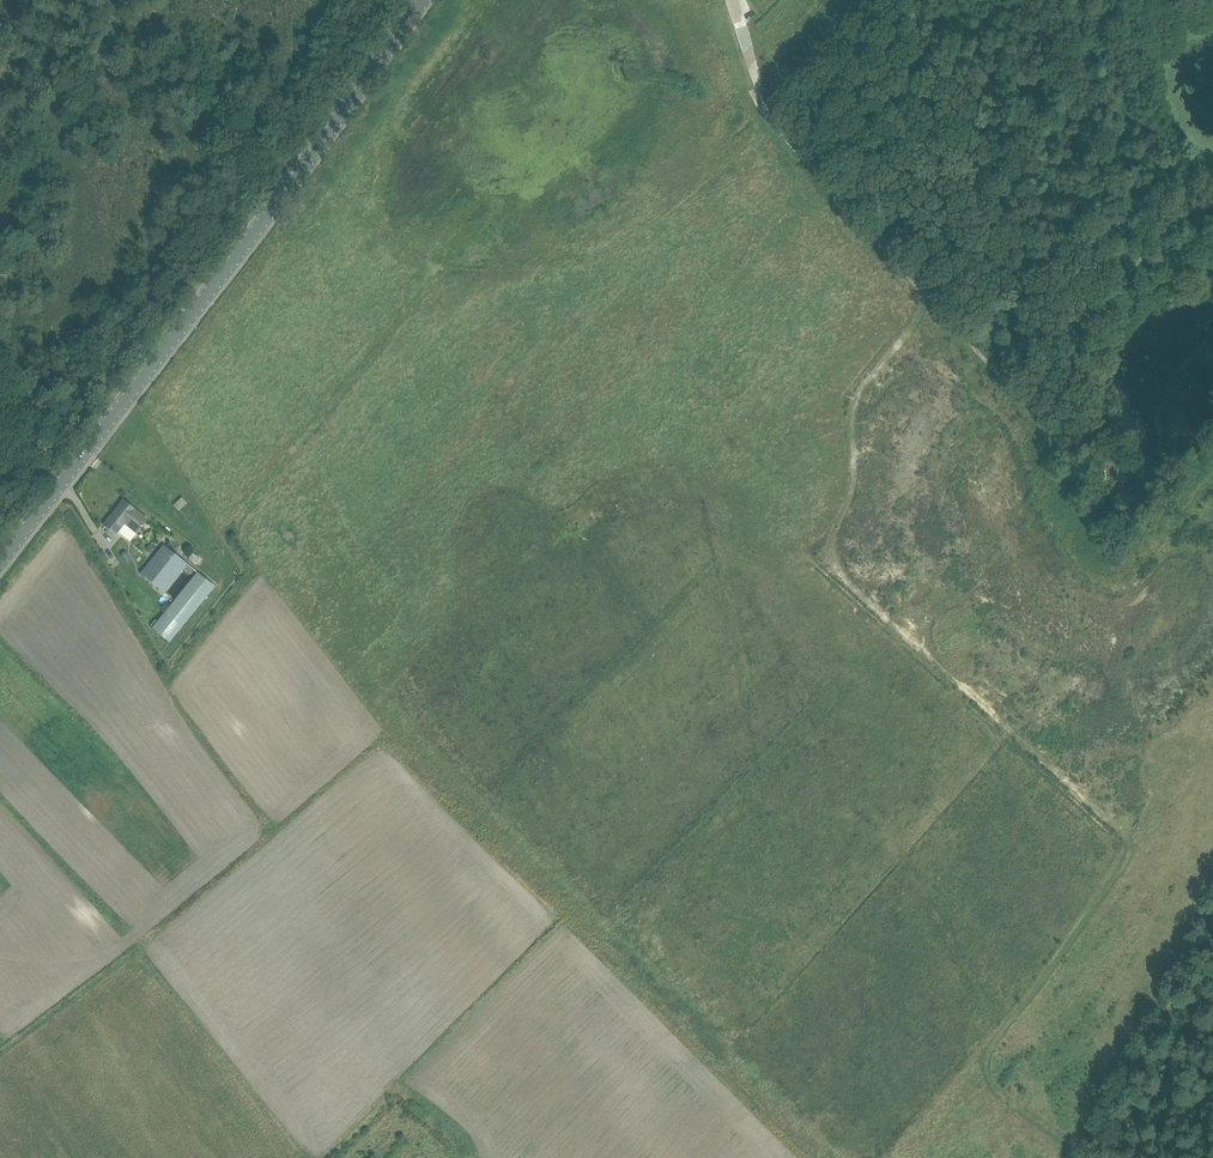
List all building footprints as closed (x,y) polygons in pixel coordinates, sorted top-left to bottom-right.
[(179,510),(187,502),(181,496),(173,504),(179,510)] [(124,500),(104,525),(116,534),(118,531),(131,541),(148,520),(136,510),(124,500)] [(141,574),(164,593),(188,564),(165,545),(152,560),(147,556),(140,564),(146,568),(141,574)] [(131,559),(128,553),(125,552),(123,553),(121,555),(121,558),(124,562),(126,564),(129,563),(131,561),(131,559)] [(195,565),(200,557),(192,552),(187,559),(195,565)] [(200,604),(214,587),(197,573),(153,628),(169,642),(188,618),(192,621),(203,607),(200,604)]
